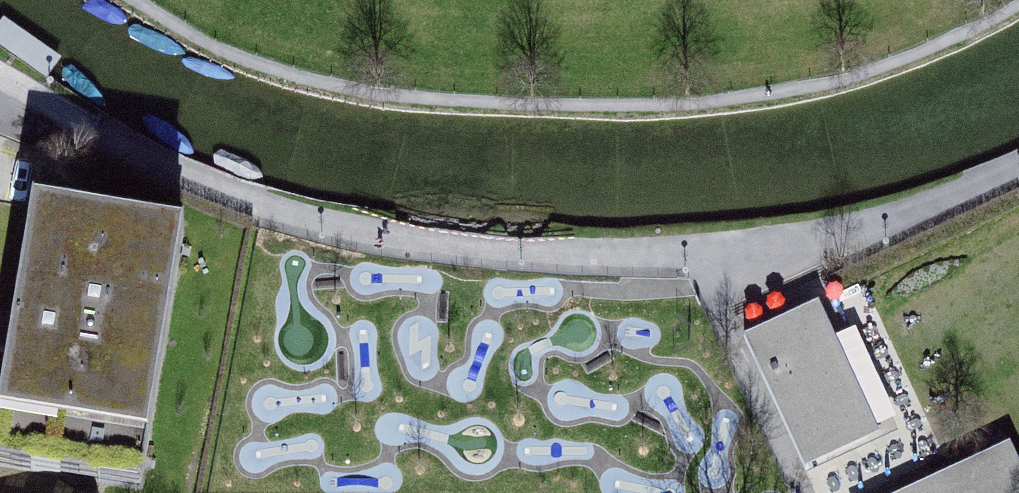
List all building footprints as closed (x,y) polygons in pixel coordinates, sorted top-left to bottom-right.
[(24,222),(0,384),(0,450),(150,472),(184,246),(24,222)] [(862,294),(747,340),(809,492),(835,492),(927,456),(862,294)] [(905,492),(1018,492),(1018,439),(905,492)]
